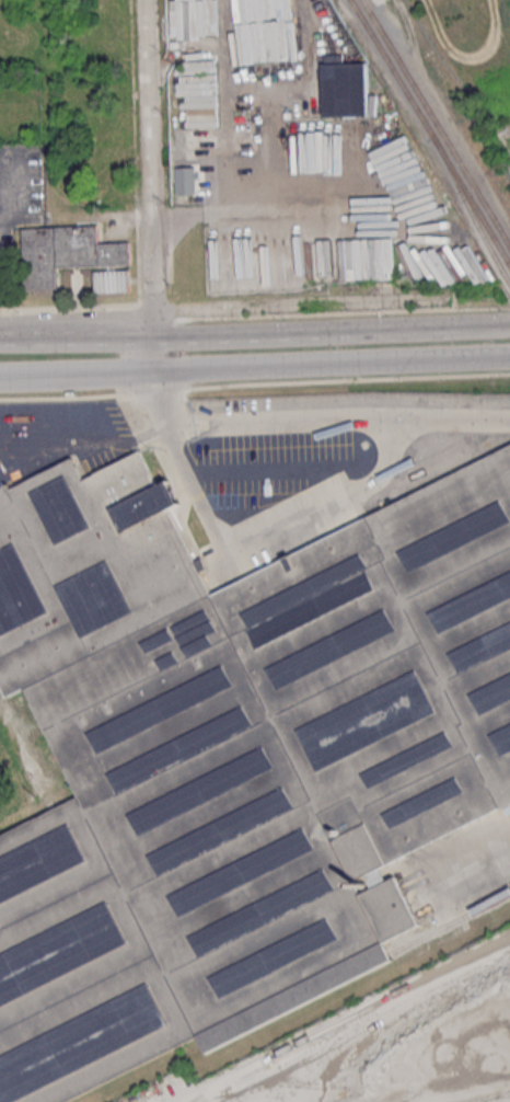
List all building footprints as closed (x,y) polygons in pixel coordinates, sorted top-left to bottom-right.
[(323,117),(368,117),(368,63),(344,63),(344,54),(323,54),(323,117)] [(21,228),(22,291),(58,290),(58,269),(129,267),(129,243),(95,244),(94,227),(21,228)] [(94,273),(129,272),(129,292),(113,294),(95,294),(94,273)] [(212,590),(509,448),(509,807),(389,864),(418,926),(384,941),(390,955),(391,960),(206,1052),(196,1035),(65,1101),(0,1101),(0,836),(79,797),(26,690),(8,699),(0,683),(0,493),(74,460),(83,480),(141,454),(212,590)]
